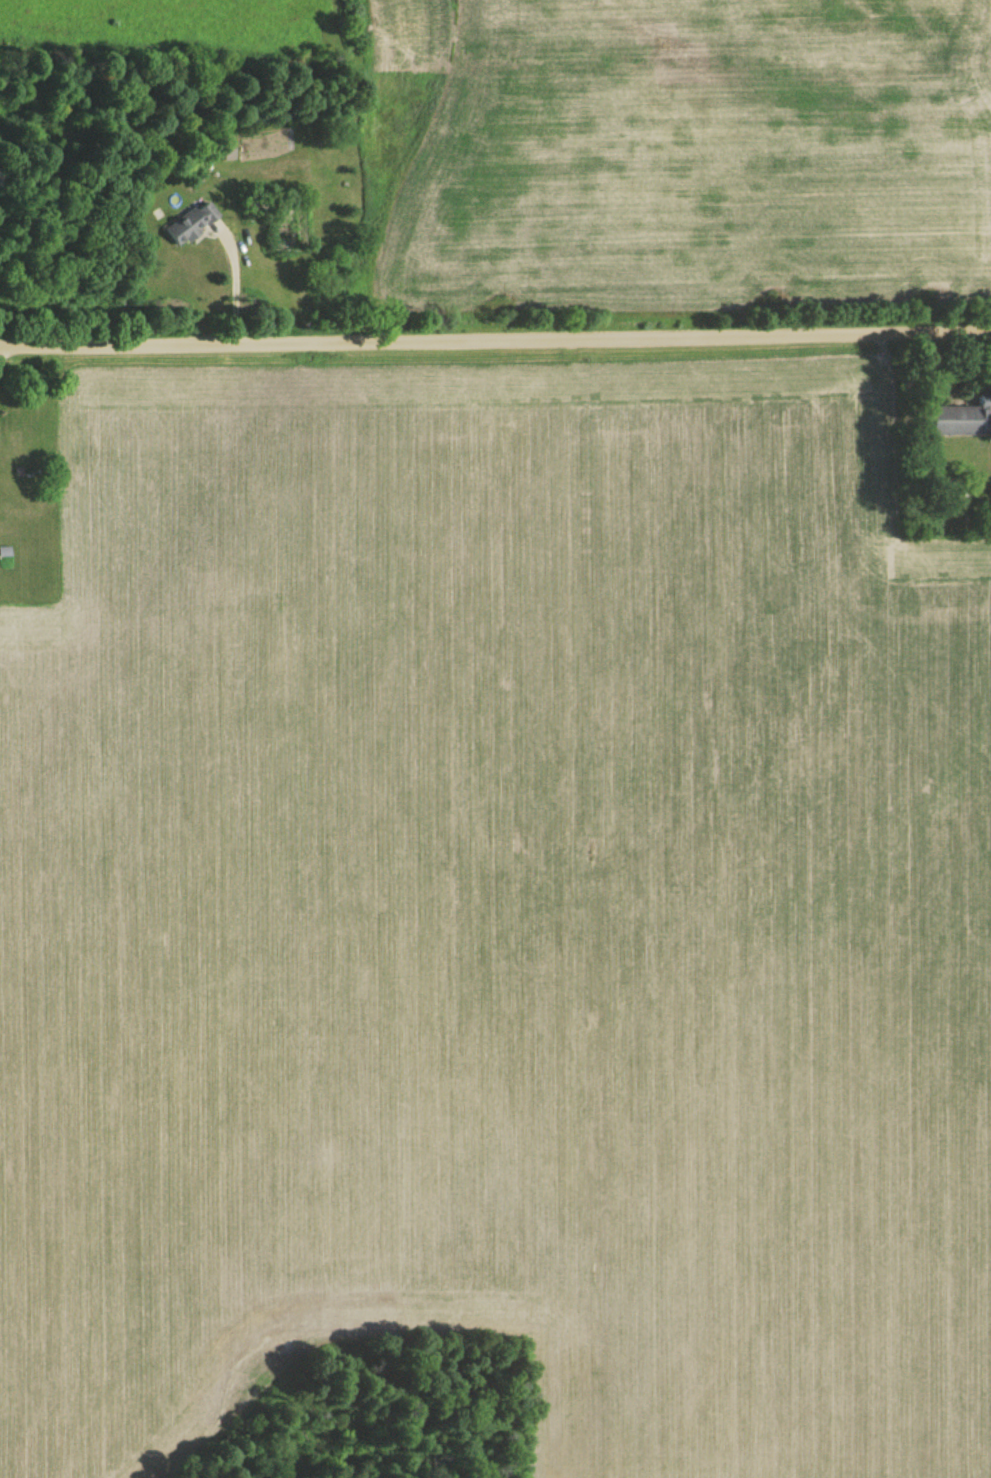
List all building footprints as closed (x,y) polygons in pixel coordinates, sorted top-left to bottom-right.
[(175,249),(218,222),(206,202),(163,230),(175,249)] [(989,438),(989,415),(990,415),(990,398),(976,398),(975,409),(928,409),(928,437),(989,438)]
